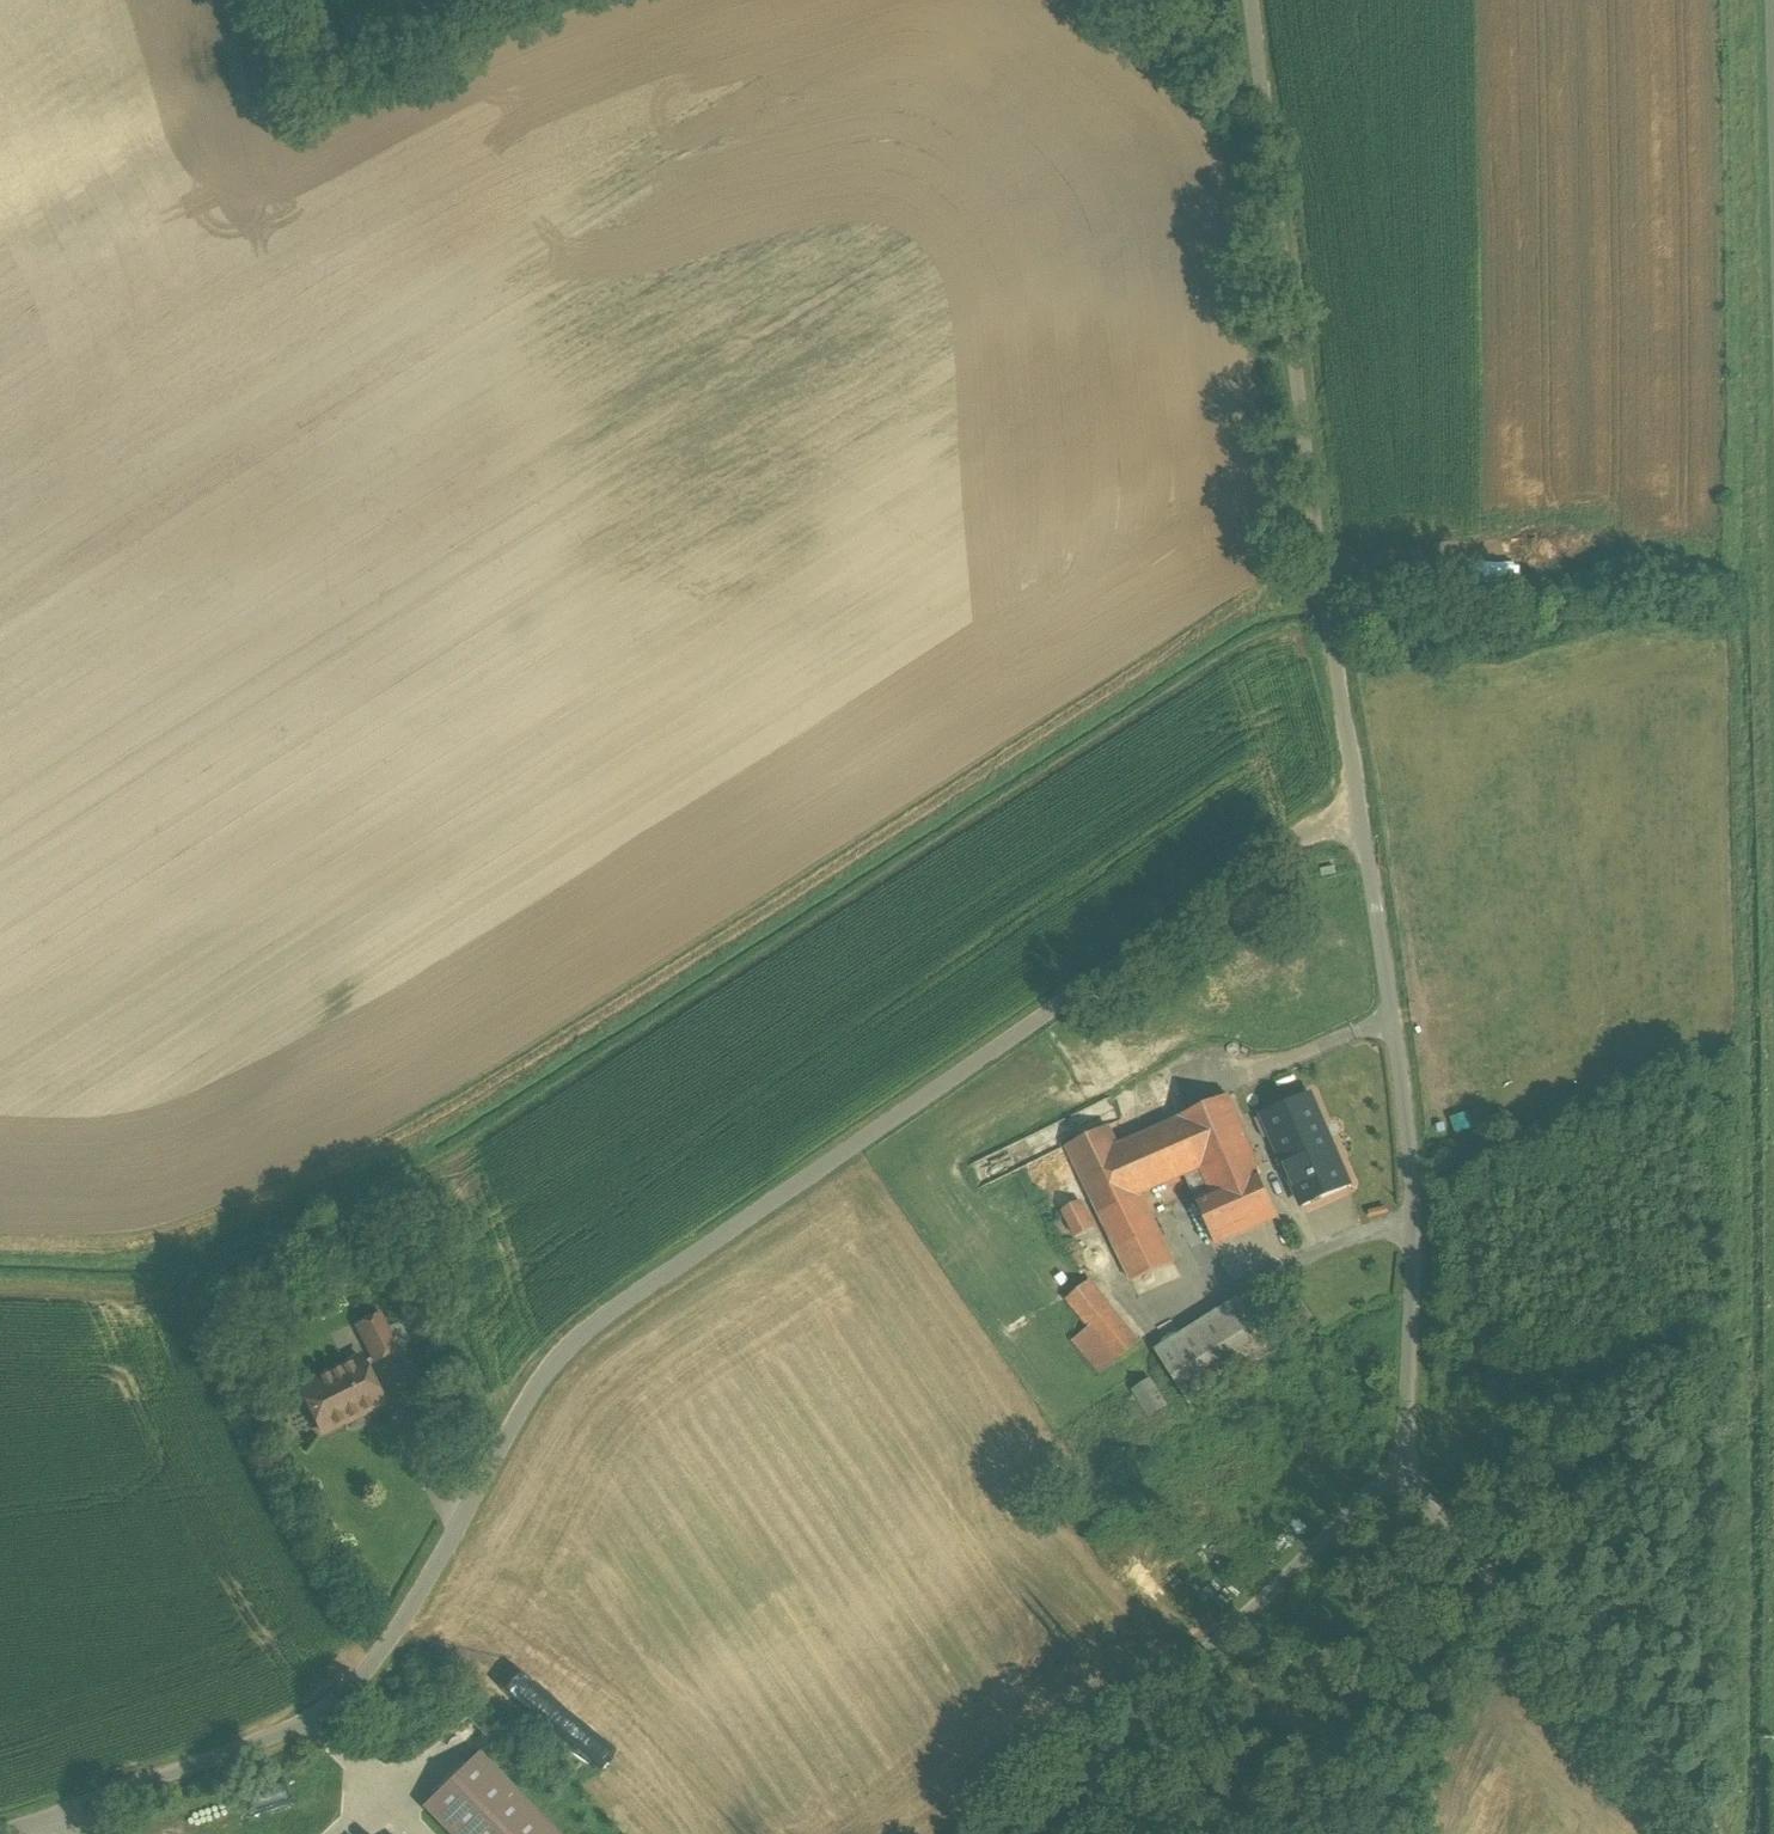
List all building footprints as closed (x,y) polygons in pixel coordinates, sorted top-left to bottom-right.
[(1311,1095),(1264,1116),(1303,1205),(1350,1185),(1339,1161),(1335,1163),(1318,1123),(1322,1122),(1311,1095)] [(1230,1096),(1180,1118),(1180,1119),(1118,1146),(1142,1195),(1186,1176),(1216,1244),(1217,1243),(1277,1216),(1258,1172),(1261,1170),(1230,1096)] [(1118,1146),(1109,1127),(1068,1146),(1132,1281),(1174,1262),(1118,1146)] [(1081,1201),(1063,1211),(1077,1237),(1095,1228),(1081,1201)] [(1140,1343),(1090,1282),(1068,1300),(1090,1327),(1074,1340),(1103,1374),(1140,1343)] [(1241,1300),(1158,1352),(1190,1404),(1273,1351),(1241,1300)] [(380,1316),(359,1327),(376,1361),(397,1350),(410,1344),(400,1323),(387,1330),(380,1316)] [(361,1359),(300,1389),(322,1433),(383,1403),(361,1359)] [(1152,1381),(1135,1391),(1151,1417),(1168,1406),(1152,1381)] [(479,1752),(421,1808),(446,1833),(560,1833),(479,1752)]
